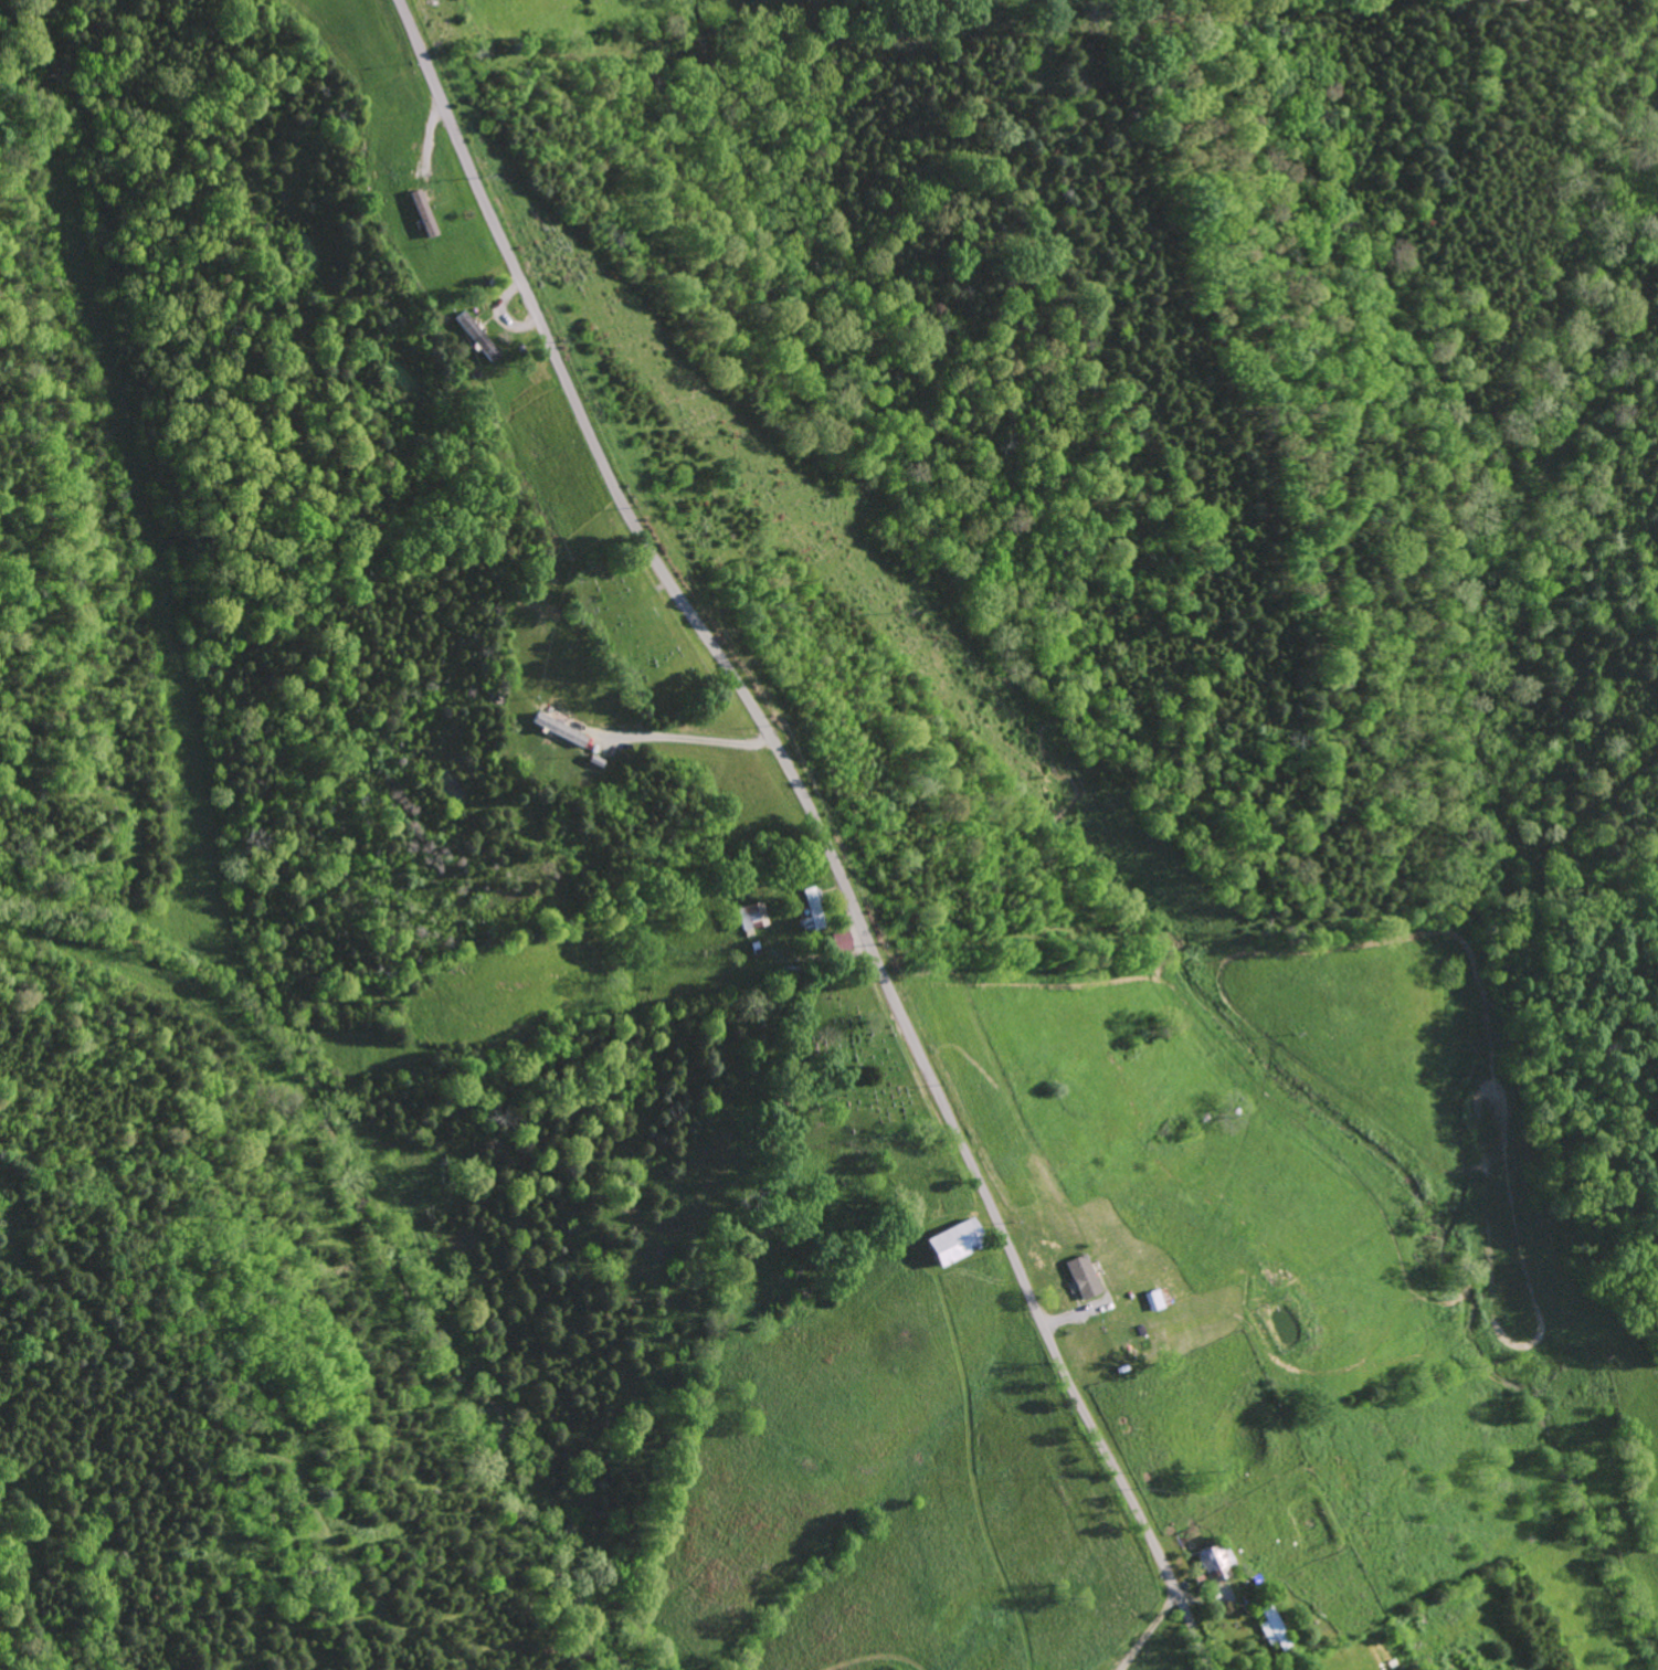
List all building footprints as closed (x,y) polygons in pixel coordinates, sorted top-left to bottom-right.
[(423,197),(421,198),(418,190),(410,193),(426,238),(437,234),(423,197)] [(488,360),(497,351),(479,332),(470,341),(488,360)] [(823,927),(813,886),(801,889),(808,917),(799,919),(802,932),(823,927)] [(736,909),(743,932),(768,925),(761,902),(736,909)] [(833,953),(850,949),(845,930),(828,934),(833,953)] [(925,1238),(937,1267),(985,1247),(972,1218),(925,1238)] [(1096,1295),(1084,1255),(1064,1261),(1077,1301),(1096,1295)] [(1146,1311),(1166,1307),(1162,1288),(1142,1293),(1146,1311)] [(1195,1550),(1206,1581),(1232,1571),(1225,1550),(1219,1552),(1215,1543),(1195,1550)] [(1257,1609),(1262,1619),(1255,1623),(1267,1645),(1274,1641),(1280,1651),(1291,1645),(1268,1603),(1257,1609)]
